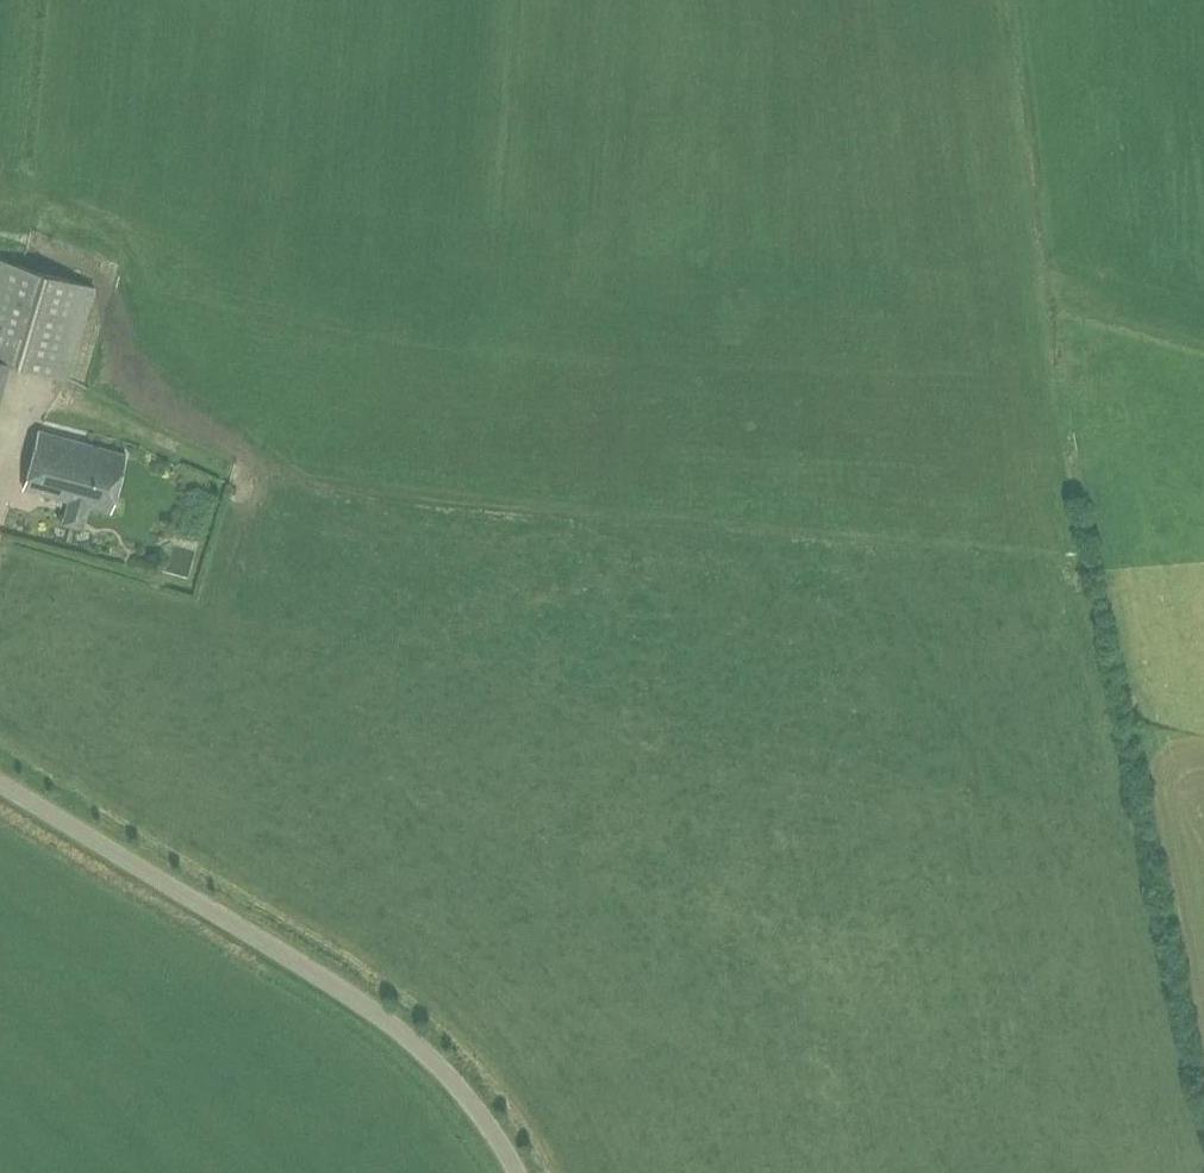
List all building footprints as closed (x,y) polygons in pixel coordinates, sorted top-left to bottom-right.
[(9,360),(68,377),(95,286),(0,258),(0,357),(9,360)] [(9,360),(0,357),(0,391),(9,360)] [(24,487),(111,510),(127,453),(39,429),(24,487)]
